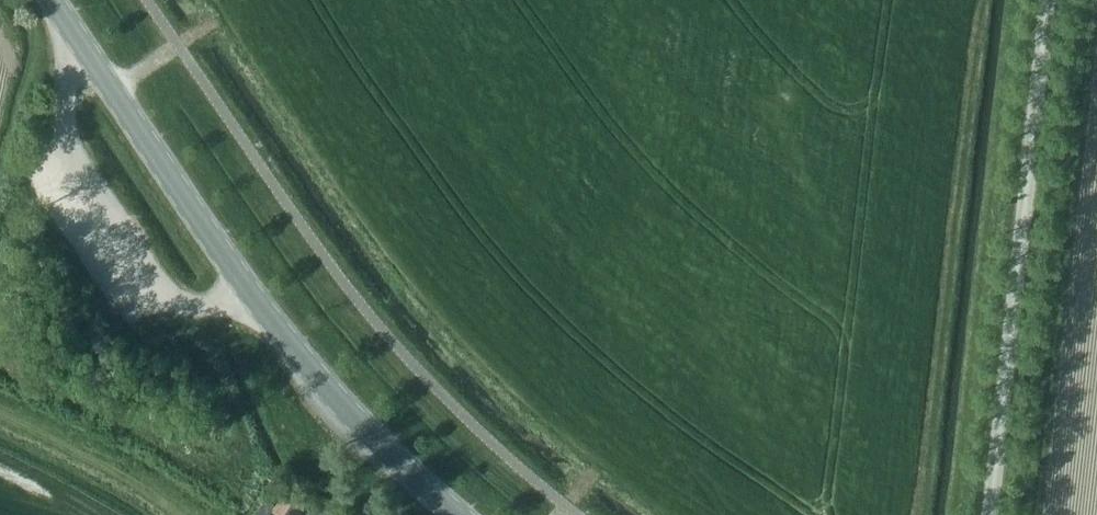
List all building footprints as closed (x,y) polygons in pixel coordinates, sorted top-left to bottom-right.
[(303,507),(285,495),(271,514),(298,514),(303,507)]
